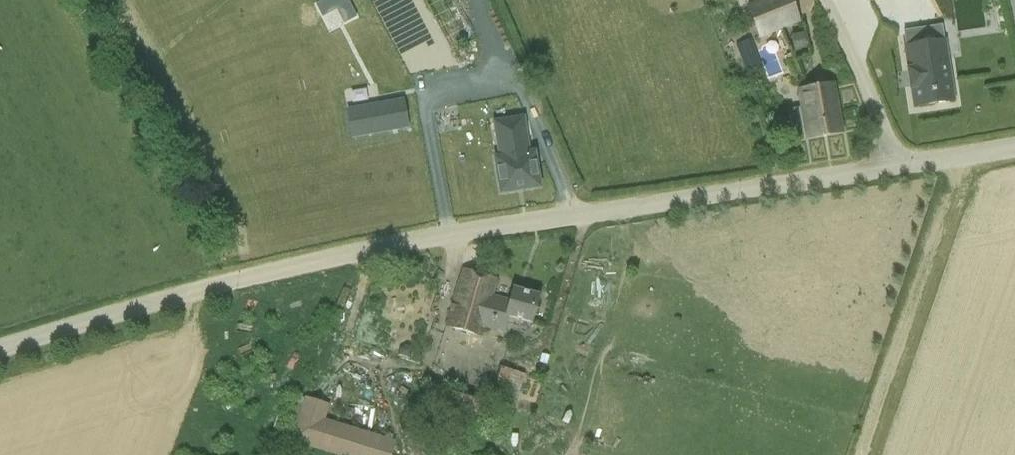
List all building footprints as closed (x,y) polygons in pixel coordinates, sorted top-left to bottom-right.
[(378,17),(387,14),(382,0),(372,0),(378,17)] [(801,22),(792,0),(757,0),(745,5),(759,40),(801,22)] [(920,33),(905,35),(907,47),(906,47),(915,107),(953,101),(947,59),(943,60),(941,42),(922,45),(920,33)] [(794,51),(806,49),(803,34),(791,35),(794,51)] [(745,68),(756,64),(747,39),(736,44),(745,68)] [(841,132),(833,84),(800,90),(802,106),(788,109),(792,131),(806,128),(808,138),(841,132)] [(347,109),(352,137),(407,128),(403,99),(347,109)] [(530,154),(524,117),(494,122),(500,158),(496,159),(501,193),(539,187),(533,153),(530,154)] [(509,299),(495,294),(499,280),(462,270),(445,327),(482,338),(485,328),(505,333),(510,317),(532,323),(540,296),(512,288),(509,299)] [(406,346),(401,348),(398,356),(409,359),(413,348),(406,346)] [(514,408),(526,374),(501,367),(490,401),(514,408)] [(396,440),(326,418),(330,404),(305,396),(291,441),(334,454),(391,454),(396,440)]
